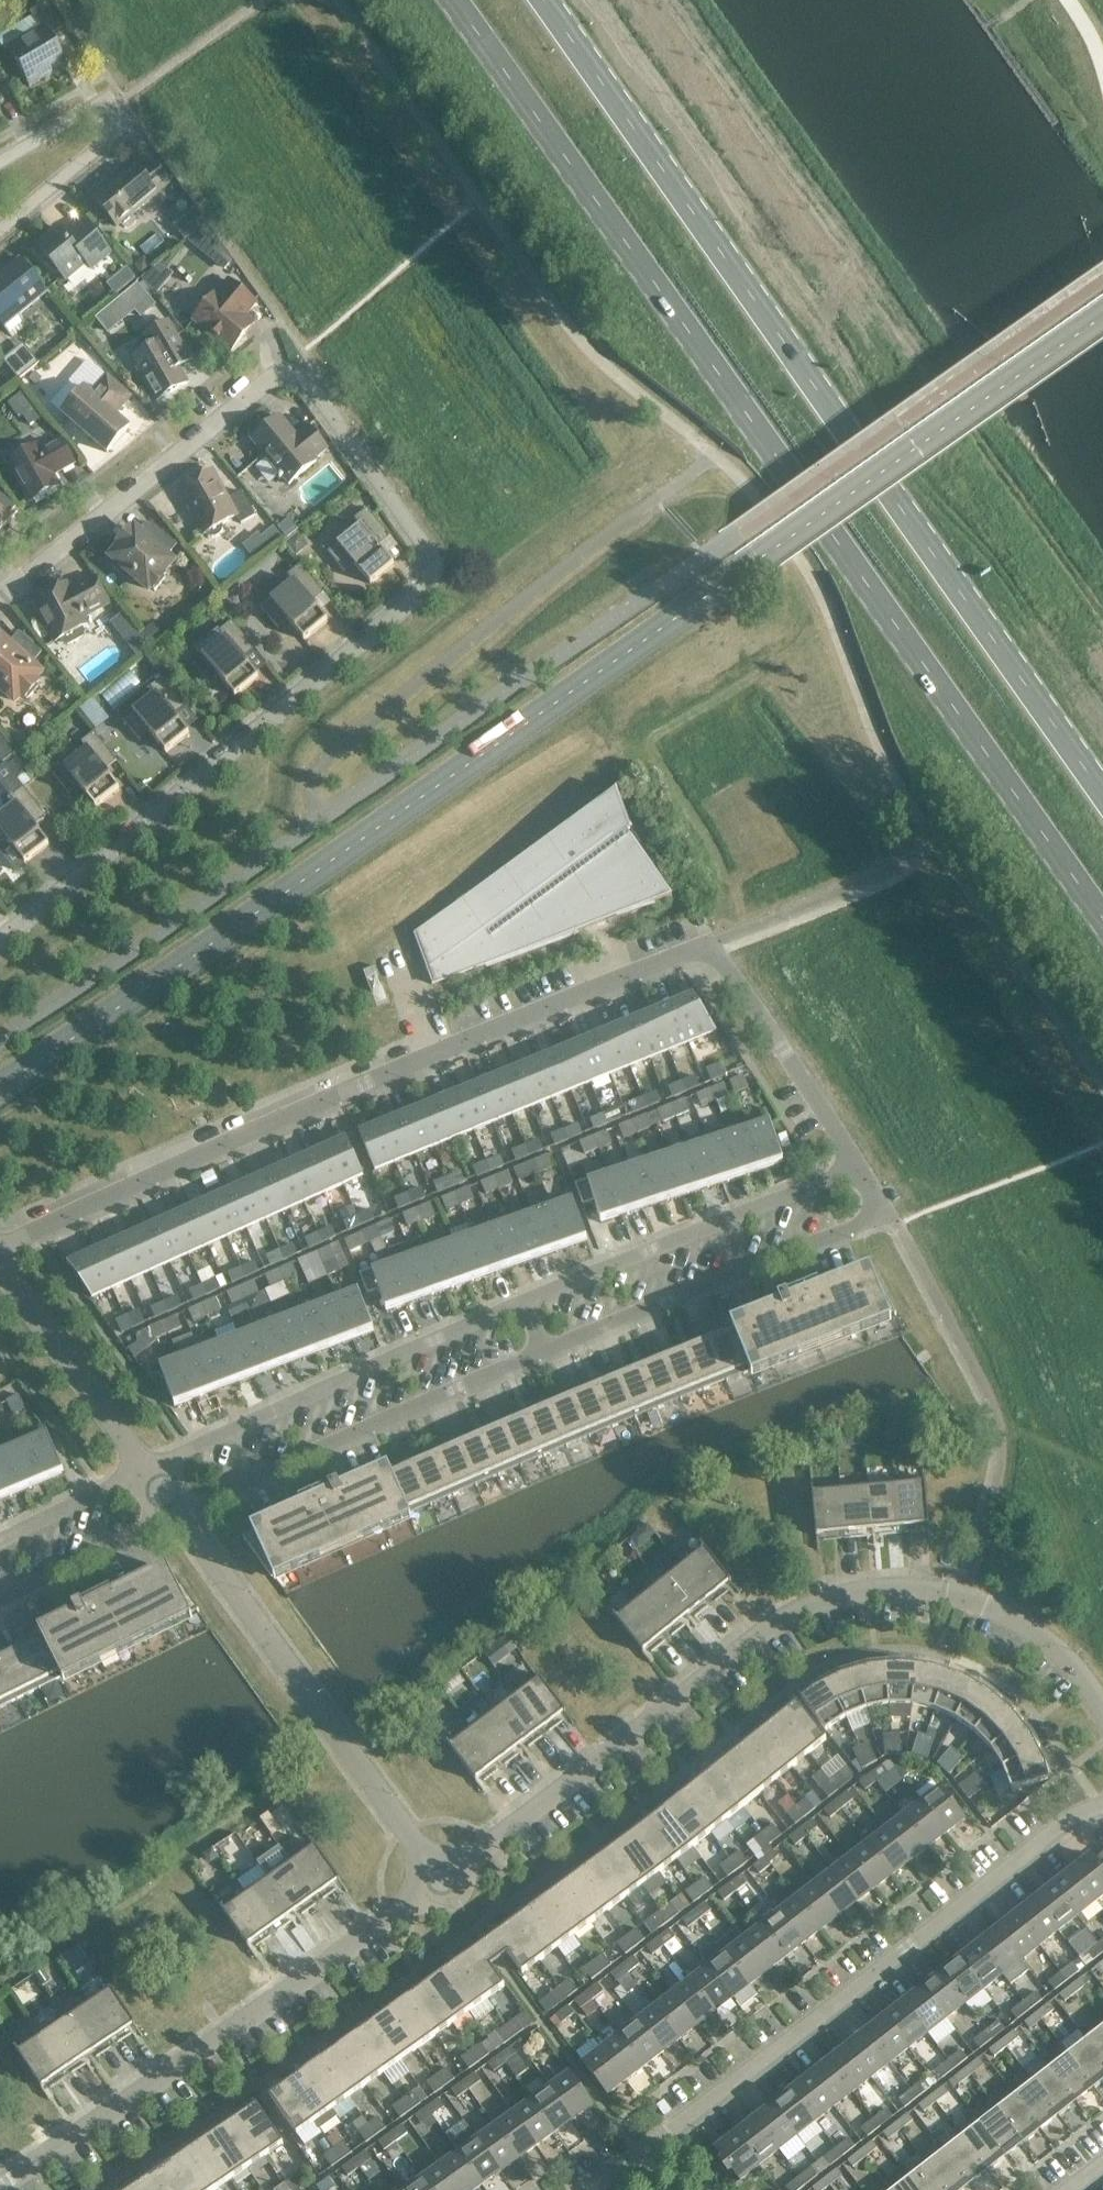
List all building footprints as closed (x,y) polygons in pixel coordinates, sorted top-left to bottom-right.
[(47,37),(48,36),(62,28),(44,3),(29,12),(38,29),(6,48),(29,86),(46,76),(47,77),(65,66),(47,37)] [(121,224),(122,225),(125,228),(128,229),(135,223),(136,219),(132,215),(170,183),(153,163),(141,173),(135,165),(94,199),(118,226),(121,224)] [(59,228),(37,247),(47,258),(43,261),(55,275),(58,272),(66,281),(87,264),(91,269),(111,253),(84,221),(71,232),(73,234),(67,238),(59,228)] [(21,315),(20,314),(47,291),(55,301),(56,301),(22,259),(6,272),(5,277),(0,282),(0,322),(12,337),(28,324),(21,315)] [(134,265),(143,276),(154,267),(147,260),(141,259),(134,265)] [(160,265),(144,279),(158,296),(174,277),(160,265)] [(128,267),(117,276),(126,287),(137,278),(128,267)] [(202,303),(198,303),(193,310),(193,314),(196,317),(193,321),(208,332),(205,335),(217,345),(219,342),(230,352),(245,334),(242,332),(251,321),(245,316),(256,303),(229,281),(218,293),(217,292),(206,306),(202,303)] [(124,296),(141,317),(157,303),(140,283),(124,296)] [(107,310),(97,319),(110,334),(120,326),(107,310)] [(132,358),(156,400),(187,383),(178,367),(191,359),(169,321),(144,335),(151,347),(132,358)] [(2,360),(18,380),(39,364),(30,352),(22,358),(15,350),(2,360)] [(62,414),(107,453),(129,428),(113,414),(118,408),(120,409),(130,397),(107,377),(91,395),(84,389),(62,414)] [(34,407),(23,416),(31,426),(42,416),(34,407)] [(280,480),(282,479),(283,478),(289,484),(316,461),(315,459),(327,449),(309,427),(296,437),(280,417),(276,419),(279,422),(257,440),(255,437),(252,440),(281,475),(278,477),(280,480)] [(60,486),(53,473),(60,469),(61,471),(75,463),(62,440),(41,452),(37,445),(8,461),(30,502),(60,486)] [(241,524),(255,516),(242,492),(229,499),(212,470),(178,489),(204,535),(205,534),(208,536),(210,537),(213,537),(216,537),(220,535),(221,533),(223,530),(223,527),(223,524),(237,516),(241,524)] [(18,513),(0,497),(0,533),(18,513)] [(391,538),(367,509),(354,519),(360,526),(328,553),(344,573),(346,572),(344,570),(353,563),(371,585),(394,565),(379,547),(391,538)] [(289,518),(277,528),(287,539),(298,530),(289,518)] [(165,578),(164,578),(161,575),(172,562),(166,557),(176,545),(151,523),(149,525),(150,526),(143,534),(142,533),(140,535),(135,531),(112,558),(115,561),(111,565),(131,582),(135,578),(148,590),(151,587),(155,590),(165,578)] [(273,527),(261,537),(271,549),(283,539),(273,527)] [(297,535),(287,543),(295,553),(301,549),(302,540),(297,535)] [(312,603),(324,593),(300,565),(288,575),(293,582),(261,608),(277,628),(279,627),(277,626),(286,619),(304,640),(327,621),(312,603)] [(83,617),(109,604),(95,578),(77,588),(78,590),(71,594),(66,584),(34,601),(56,642),(61,639),(63,643),(68,645),(83,637),(85,632),(82,628),(87,625),(83,617)] [(138,659),(150,649),(123,615),(110,625),(138,659)] [(244,659),(255,650),(232,621),(219,631),(225,638),(192,664),(209,685),(210,684),(208,682),(217,675),(235,697),(259,678),(244,659)] [(142,634),(153,647),(162,640),(151,626),(142,634)] [(39,686),(33,680),(40,673),(30,665),(41,653),(19,634),(9,645),(0,638),(0,688),(15,701),(21,694),(27,699),(39,686)] [(139,738),(148,731),(165,753),(189,734),(175,715),(186,706),(163,677),(150,687),(156,694),(123,720),(139,740),(140,739),(139,738)] [(105,771),(117,762),(94,732),(81,742),(86,749),(53,774),(69,795),(70,794),(69,792),(78,786),(95,808),(119,789),(105,771)] [(3,760),(14,751),(0,733),(0,757),(3,760)] [(46,817),(24,787),(11,797),(16,804),(0,816),(0,846),(7,841),(25,863),(49,845),(34,826),(46,817)] [(578,821),(578,822),(415,936),(433,986),(487,967),(579,933),(587,930),(586,930),(609,921),(625,916),(640,911),(673,901),(629,837),(633,834),(625,812),(626,812),(618,792),(578,821)] [(389,1002),(376,968),(364,972),(377,1007),(389,1002)] [(693,996),(673,1004),(689,1043),(716,1031),(693,996)] [(689,1043),(673,1004),(653,1012),(669,1051),(689,1043)] [(669,1051),(653,1012),(634,1020),(650,1059),(669,1051)] [(650,1059),(634,1020),(614,1028),(630,1067),(650,1059)] [(630,1067),(614,1028),(595,1036),(611,1075),(630,1067)] [(611,1075),(595,1036),(575,1044),(591,1083),(611,1075)] [(591,1083),(575,1044),(556,1052),(571,1091),(591,1083)] [(571,1091),(556,1052),(536,1060),(552,1099),(571,1091)] [(552,1099),(536,1060),(516,1068),(532,1107),(552,1099)] [(721,1063),(708,1068),(713,1081),(726,1075),(721,1063)] [(532,1107),(516,1068),(497,1076),(513,1115),(532,1107)] [(743,1075),(730,1081),(735,1093),(748,1088),(743,1075)] [(513,1115),(497,1076),(477,1084),(493,1123),(513,1115)] [(694,1078),(682,1083),(686,1092),(698,1087),(694,1078)] [(686,1092),(682,1083),(670,1088),(674,1097),(686,1092)] [(724,1085),(723,1083),(710,1089),(715,1101),(728,1096),(724,1085)] [(493,1123),(477,1084),(458,1092),(474,1131),(493,1123)] [(715,1101),(710,1089),(697,1094),(702,1106),(715,1101)] [(474,1131),(458,1092),(438,1100),(454,1139),(474,1131)] [(655,1094),(643,1099),(647,1108),(659,1103),(655,1094)] [(647,1108),(643,1099),(631,1104),(635,1113),(647,1108)] [(689,1111),(684,1099),(671,1105),(676,1117),(689,1111)] [(454,1139),(438,1100),(419,1108),(435,1146),(454,1139)] [(676,1117),(671,1105),(658,1110),(663,1122),(676,1117)] [(435,1146),(419,1108),(399,1116),(415,1154),(435,1146)] [(616,1110),(604,1115),(608,1124),(620,1119),(616,1110)] [(608,1124),(604,1115),(592,1120),(595,1129),(608,1124)] [(650,1127),(645,1115),(632,1120),(637,1133),(650,1127)] [(415,1154),(399,1116),(380,1123),(395,1162),(415,1154)] [(637,1133),(632,1120),(619,1126),(624,1138),(637,1133)] [(770,1122),(749,1128),(763,1171),(784,1164),(770,1122)] [(395,1162),(380,1123),(359,1132),(375,1171),(395,1162)] [(578,1124),(565,1130),(569,1139),(582,1134),(578,1124)] [(726,1127),(706,1133),(709,1141),(723,1184),(743,1178),(729,1135),(726,1127)] [(763,1171),(749,1128),(729,1135),(743,1178),(763,1171)] [(569,1139),(565,1130),(552,1135),(556,1145),(569,1139)] [(611,1143),(606,1131),(593,1136),(598,1149),(611,1143)] [(709,1141),(706,1133),(686,1139),(689,1148),(702,1190),(723,1184),(709,1141)] [(598,1149),(593,1136),(580,1142),(585,1154),(598,1149)] [(346,1138),(326,1147),(343,1185),(363,1176),(346,1138)] [(539,1140),(525,1146),(529,1155),(542,1150),(539,1140)] [(529,1155),(525,1146),(512,1151),(516,1161),(529,1155)] [(343,1185),(326,1147),(306,1155),(324,1194),(343,1185)] [(702,1190),(689,1148),(669,1154),(682,1197),(702,1190)] [(682,1197),(669,1154),(649,1160),(662,1203),(682,1197)] [(324,1194),(306,1155),(287,1164),(304,1202),(324,1194)] [(551,1168),(547,1155),(533,1161),(538,1173),(551,1168)] [(499,1156),(486,1162),(490,1171),(503,1166),(499,1156)] [(662,1203),(649,1160),(628,1167),(642,1210),(662,1203)] [(538,1173),(533,1161),(520,1166),(525,1178),(538,1173)] [(490,1171),(486,1162),(473,1167),(477,1177),(490,1171)] [(304,1202),(287,1164),(268,1173),(285,1211),(304,1202)] [(642,1210),(628,1167),(608,1173),(622,1216),(642,1210)] [(512,1184),(507,1171),(494,1177),(499,1189),(512,1184)] [(460,1172),(447,1177),(451,1187),(464,1182),(460,1172)] [(285,1211),(268,1173),(249,1181),(266,1220),(285,1211)] [(622,1216),(608,1173),(575,1184),(582,1206),(594,1202),(601,1223),(622,1216)] [(451,1187),(447,1177),(434,1183),(438,1193),(451,1187)] [(499,1189),(494,1177),(481,1182),(486,1194),(499,1189)] [(266,1220),(249,1181),(229,1190),(247,1228),(266,1220)] [(473,1199),(468,1187),(455,1193),(460,1205),(473,1199)] [(421,1188),(408,1194),(412,1203),(425,1198),(421,1188)] [(247,1228),(229,1190),(210,1199),(227,1237),(247,1228)] [(460,1205),(455,1193),(442,1198),(447,1210),(460,1205)] [(412,1203),(408,1194),(395,1199),(399,1209),(412,1203)] [(227,1237),(210,1199),(191,1207),(208,1246),(227,1237)] [(588,1242),(573,1200),(552,1207),(567,1249),(588,1242)] [(434,1215),(429,1203),(416,1208),(421,1221),(434,1215)] [(344,1221),(357,1216),(352,1206),(339,1211),(344,1221)] [(208,1246),(191,1207),(172,1216),(189,1254),(208,1246)] [(567,1249),(552,1207),(532,1214),(547,1256),(567,1249)] [(421,1221),(416,1208),(403,1214),(408,1226),(421,1221)] [(370,1210),(357,1216),(361,1225),(374,1219),(370,1210)] [(547,1256),(532,1214),(512,1221),(527,1263),(547,1256)] [(189,1254),(172,1216),(152,1225),(170,1263),(189,1254)] [(361,1225),(357,1216),(344,1221),(348,1231),(361,1225)] [(394,1232),(389,1220),(376,1225),(382,1238),(394,1232)] [(527,1263),(512,1221),(492,1227),(507,1270),(527,1263)] [(170,1263),(152,1225),(133,1233),(150,1272),(170,1263)] [(382,1238),(376,1225),(363,1231),(369,1243),(382,1238)] [(331,1227),(318,1233),(323,1243),(335,1237),(331,1227)] [(507,1270),(492,1227),(472,1234),(487,1277),(507,1270)] [(150,1272),(133,1233),(114,1242),(131,1280),(150,1272)] [(323,1243),(318,1233),(305,1239),(310,1248),(323,1243)] [(487,1277),(472,1234),(452,1241),(467,1284),(487,1277)] [(467,1284),(452,1241),(433,1248),(447,1291),(467,1284)] [(131,1280),(114,1242),(95,1251),(112,1289),(131,1280)] [(293,1244),(280,1250),(284,1260),(297,1254),(293,1244)] [(335,1258),(330,1246),(317,1252),(323,1264),(335,1258)] [(447,1291),(433,1248),(413,1255),(427,1298),(447,1291)] [(284,1260),(280,1250),(267,1256),(271,1266),(284,1260)] [(112,1289),(95,1251),(67,1263),(92,1298),(112,1289)] [(323,1264),(317,1252),(304,1258),(310,1270),(323,1264)] [(427,1298),(413,1255),(393,1262),(407,1304),(427,1298)] [(254,1262),(241,1268),(246,1277),(258,1271),(254,1262)] [(407,1304),(393,1262),(359,1273),(367,1295),(379,1291),(386,1312),(407,1304)] [(297,1276),(292,1263),(279,1269),(284,1281),(297,1276)] [(246,1277),(241,1268),(228,1273),(233,1283),(246,1277)] [(284,1281),(279,1269),(266,1275),(271,1287),(284,1281)] [(870,1270),(819,1290),(815,1279),(775,1295),(780,1306),(731,1325),(733,1332),(734,1331),(750,1372),(749,1372),(752,1379),(891,1324),(889,1317),(894,1315),(895,1316),(896,1315),(872,1272),(871,1272),(870,1270)] [(216,1279),(203,1285),(207,1295),(220,1289),(216,1279)] [(259,1293),(253,1281),(240,1287),(246,1299),(259,1293)] [(207,1295),(203,1285),(190,1291),(194,1300),(207,1295)] [(246,1299),(240,1287),(227,1292),(233,1304),(246,1299)] [(374,1333),(359,1290),(338,1298),(354,1340),(374,1333)] [(177,1297),(164,1302),(169,1312),(181,1306),(177,1297)] [(220,1310),(215,1298),(202,1304),(207,1316),(220,1310)] [(354,1340),(338,1298),(318,1306),(334,1348),(354,1340)] [(169,1312),(164,1302),(151,1308),(156,1318),(169,1312)] [(207,1316),(202,1304),(189,1310),(194,1322),(207,1316)] [(334,1348),(318,1306),(298,1313),(314,1355),(334,1348)] [(128,1315),(129,1315),(134,1327),(144,1323),(138,1310),(128,1315)] [(314,1355),(298,1313),(279,1320),(294,1362),(314,1355)] [(134,1327),(129,1315),(116,1321),(120,1331),(121,1333),(134,1327)] [(182,1327),(176,1315),(163,1321),(169,1333),(182,1327)] [(294,1362),(279,1320),(259,1328),(275,1370),(294,1362)] [(169,1333),(163,1321),(151,1327),(156,1339),(169,1333)] [(727,1330),(722,1332),(709,1337),(727,1381),(749,1372),(750,1372),(734,1331),(733,1332),(731,1325),(729,1321),(725,1323),(727,1330)] [(275,1370),(259,1328),(239,1335),(255,1377),(275,1370)] [(255,1377),(239,1335),(219,1342),(235,1385),(255,1377)] [(727,1381),(709,1337),(691,1344),(688,1338),(679,1341),(682,1348),(663,1355),(681,1399),(727,1381)] [(235,1385),(219,1342),(199,1350),(215,1392),(235,1385)] [(135,1343),(126,1349),(132,1359),(141,1352),(135,1343)] [(215,1392),(199,1350),(180,1357),(195,1399),(215,1392)] [(681,1399),(663,1355),(645,1363),(642,1356),(633,1360),(636,1366),(617,1374),(636,1418),(681,1399)] [(195,1399),(180,1357),(159,1365),(175,1407),(195,1399)] [(636,1418),(617,1374),(599,1382),(596,1375),(588,1379),(590,1385),(571,1393),(590,1437),(636,1418)] [(590,1437),(571,1393),(553,1401),(550,1395),(546,1396),(548,1403),(567,1447),(590,1437)] [(7,1401),(7,1402),(10,1408),(22,1402),(18,1395),(7,1401)] [(25,1409),(22,1402),(10,1408),(13,1414),(25,1409)] [(567,1447),(548,1403),(530,1411),(527,1404),(519,1408),(521,1414),(503,1422),(521,1466),(567,1447)] [(521,1466),(503,1422),(484,1430),(482,1424),(473,1427),(476,1434),(457,1442),(476,1486),(521,1466)] [(56,1454),(47,1433),(27,1442),(36,1462),(44,1483),(65,1475),(56,1454)] [(44,1483),(36,1462),(27,1442),(8,1450),(25,1491),(44,1483)] [(476,1486),(457,1442),(439,1450),(436,1443),(428,1447),(430,1454),(412,1462),(431,1505),(476,1486)] [(8,1450),(0,1453),(0,1487),(5,1499),(25,1491),(8,1450)] [(431,1505),(412,1462),(394,1470),(391,1463),(386,1465),(388,1469),(409,1516),(410,1516),(409,1515),(431,1505)] [(409,1516),(388,1469),(341,1490),(336,1480),(297,1497),(301,1508),(251,1530),(253,1532),(243,1537),(271,1577),(272,1577),(275,1583),(412,1522),(410,1516),(409,1516)] [(930,1539),(925,1479),(896,1482),(901,1534),(922,1532),(923,1540),(930,1539)] [(901,1534),(896,1482),(868,1485),(874,1544),(880,1544),(879,1536),(901,1534)] [(874,1544),(868,1485),(841,1487),(845,1539),(867,1537),(868,1545),(874,1544)] [(845,1539),(841,1487),(812,1490),(817,1550),(824,1549),(824,1541),(845,1539)] [(740,1593),(702,1546),(680,1564),(712,1605),(729,1592),(734,1598),(740,1593)] [(712,1605),(680,1564),(658,1581),(695,1628),(700,1625),(695,1618),(712,1605)] [(167,1569),(113,1596),(108,1586),(70,1605),(75,1615),(40,1632),(62,1679),(64,1685),(193,1621),(190,1614),(196,1611),(197,1612),(199,1611),(169,1571),(169,1572),(167,1569)] [(695,1628),(658,1581),(636,1598),(669,1639),(686,1626),(691,1632),(695,1628)] [(669,1639),(636,1598),(614,1616),(651,1664),(657,1659),(652,1653),(669,1639)] [(36,1637),(32,1639),(18,1646),(40,1690),(40,1689),(40,1688),(61,1678),(62,1679),(40,1632),(39,1633),(37,1629),(33,1631),(36,1637)] [(507,1635),(484,1653),(495,1667),(518,1650),(507,1635)] [(18,1646),(0,1655),(0,1654),(0,1708),(17,1700),(17,1701),(18,1701),(18,1700),(18,1699),(39,1689),(39,1690),(40,1690),(18,1646)] [(886,1663),(856,1672),(866,1709),(889,1705),(886,1666),(886,1663)] [(917,1663),(886,1666),(889,1705),(912,1705),(916,1667),(917,1667),(917,1663)] [(916,1667),(912,1705),(934,1710),(946,1673),(947,1673),(948,1670),(917,1667),(916,1667)] [(855,1669),(828,1683),(827,1683),(845,1718),(866,1709),(856,1672),(855,1668),(855,1669)] [(946,1673),(934,1710),(955,1719),(974,1685),(975,1685),(976,1682),(947,1673),(946,1673)] [(574,1724),(537,1676),(514,1693),(546,1735),(563,1722),(568,1728),(574,1724)] [(826,1680),(801,1700),(825,1730),(845,1718),(827,1683),(828,1683),(826,1680)] [(974,1685),(955,1719),(974,1732),(999,1702),(1000,1703),(1002,1700),(975,1685),(974,1685)] [(546,1735),(514,1693),(492,1710),(529,1758),(534,1754),(529,1748),(546,1735)] [(999,1702),(974,1732),(990,1748),(1020,1724),(1021,1725),(1024,1723),(1023,1722),(1000,1703),(999,1702)] [(826,1740),(797,1704),(780,1717),(809,1754),(826,1740)] [(529,1758),(492,1710),(470,1727),(502,1768),(519,1755),(524,1761),(529,1758)] [(809,1754),(780,1717),(763,1731),(793,1767),(809,1754)] [(1020,1724),(990,1748),(1003,1767),(1037,1750),(1040,1749),(1021,1725),(1020,1724)] [(502,1768),(470,1727),(447,1744),(484,1792),(489,1788),(485,1781),(502,1768)] [(793,1767),(763,1731),(747,1744),(776,1780),(793,1767)] [(900,1732),(891,1733),(893,1754),(902,1754),(900,1732)] [(893,1754),(891,1733),(883,1734),(885,1755),(893,1754)] [(918,1733),(912,1753),(920,1756),(926,1735),(918,1733)] [(934,1738),(926,1735),(920,1756),(928,1758),(934,1738)] [(867,1741),(859,1745),(869,1764),(877,1760),(867,1741)] [(776,1780),(747,1744),(730,1757),(760,1793),(776,1780)] [(869,1764),(859,1745),(852,1749),(862,1768),(869,1764)] [(951,1747),(937,1763),(943,1768),(957,1752),(951,1747)] [(1037,1750),(1003,1767),(1011,1789),(1052,1778),(1037,1750)] [(964,1757),(957,1752),(943,1768),(950,1774),(964,1757)] [(760,1793),(730,1757),(714,1770),(743,1807),(760,1793)] [(908,1770),(901,1760),(893,1766),(901,1776),(908,1770)] [(888,1770),(882,1763),(870,1773),(876,1780),(888,1770)] [(847,1765),(829,1779),(838,1790),(854,1777),(854,1774),(847,1765)] [(743,1807),(714,1770),(697,1783),(727,1820),(743,1807)] [(975,1772),(958,1786),(964,1792),(980,1779),(975,1772)] [(876,1780),(870,1773),(859,1782),(864,1789),(876,1780)] [(838,1790),(829,1779),(820,1787),(828,1798),(838,1790)] [(986,1786),(980,1779),(964,1792),(969,1799),(986,1786)] [(915,1794),(922,1803),(945,1833),(964,1819),(933,1780),(915,1794)] [(727,1820),(697,1783),(681,1797),(710,1833),(727,1820)] [(852,1799),(847,1792),(835,1801),(841,1808),(852,1799)] [(710,1833),(681,1797),(664,1810),(693,1847),(710,1833)] [(806,1798),(796,1806),(805,1816),(815,1809),(806,1798)] [(841,1808),(835,1801),(824,1810),(829,1817),(841,1808)] [(945,1833),(922,1803),(904,1816),(928,1847),(945,1833)] [(805,1816),(796,1806),(787,1813),(795,1824),(805,1816)] [(693,1847),(664,1810),(648,1823),(676,1860),(693,1847)] [(928,1847),(904,1816),(886,1830),(910,1861),(928,1847)] [(817,1827),(811,1820),(800,1829),(806,1836),(817,1827)] [(676,1860),(648,1823),(631,1835),(659,1873),(676,1860)] [(773,1824),(763,1832),(772,1843),(782,1835),(773,1824)] [(806,1836),(800,1829),(788,1838),(794,1845),(806,1836)] [(910,1861),(886,1830),(868,1844),(892,1875),(910,1861)] [(772,1843),(763,1832),(754,1840),(763,1851),(768,1846),(772,1843)] [(659,1873),(631,1835),(614,1848),(642,1886),(659,1873)] [(348,1892),(313,1843),(289,1860),(320,1903),(337,1890),(342,1896),(348,1892)] [(892,1875),(868,1844),(851,1857),(874,1888),(892,1875)] [(778,1858),(768,1846),(763,1851),(761,1852),(765,1857),(771,1864),(778,1858)] [(642,1886),(614,1848),(597,1861),(625,1898),(642,1886)] [(740,1850),(730,1858),(738,1869),(748,1861),(740,1850)] [(1068,1866),(1096,1901),(1102,1896),(1102,1853),(1094,1860),(1091,1855),(1081,1863),(1077,1859),(1068,1866)] [(771,1864),(765,1857),(753,1866),(759,1873),(771,1864)] [(874,1888),(851,1857),(833,1871),(857,1902),(874,1888)] [(738,1869),(730,1858),(720,1865),(729,1876),(738,1869)] [(320,1903),(289,1860),(267,1876),(302,1925),(307,1921),(302,1915),(320,1903)] [(625,1898),(597,1861),(580,1873),(608,1911),(625,1898)] [(1096,1901),(1068,1866),(1059,1873),(1062,1878),(1053,1885),(1077,1916),(1096,1901)] [(857,1902),(833,1871),(815,1885),(839,1916),(857,1902)] [(608,1911),(580,1873),(563,1886),(591,1923),(608,1911)] [(747,1883),(741,1875),(730,1884),(735,1892),(747,1883)] [(302,1925),(267,1876),(244,1892),(275,1935),(292,1922),(297,1928),(302,1925)] [(705,1877),(695,1884),(703,1895),(713,1888),(705,1877)] [(703,1895),(695,1884),(685,1892),(694,1903),(703,1895)] [(735,1892),(730,1884),(718,1893),(724,1901),(735,1892)] [(839,1916),(815,1885),(797,1899),(821,1929),(839,1916)] [(1077,1916),(1053,1885),(1043,1893),(1040,1888),(1030,1895),(1058,1931),(1077,1916)] [(591,1923),(563,1886),(546,1898),(574,1936),(591,1923)] [(275,1935),(244,1892),(221,1909),(256,1958),(262,1954),(257,1947),(275,1935)] [(1058,1931),(1030,1895),(1021,1902),(1025,1907),(1015,1915),(1040,1945),(1058,1931)] [(574,1936),(546,1898),(529,1911),(557,1948),(574,1936)] [(821,1929),(797,1899),(780,1912),(803,1943),(821,1929)] [(711,1910),(706,1902),(694,1911),(699,1919),(711,1910)] [(670,1903),(660,1911),(669,1922),(678,1914),(670,1903)] [(557,1948),(529,1911),(512,1923),(540,1961),(557,1948)] [(669,1922),(660,1911),(650,1918),(659,1929),(669,1922)] [(699,1919),(694,1911),(682,1920),(688,1928),(699,1919)] [(803,1943),(780,1912),(762,1926),(786,1957),(803,1943)] [(1040,1945),(1015,1915),(1006,1922),(1002,1917),(993,1924),(1021,1960),(1040,1945)] [(540,1961),(512,1923),(494,1936),(486,1942),(459,1961),(487,1999),(504,1987),(490,1967),(491,1967),(489,1965),(498,1958),(506,1953),(508,1955),(522,1974),(540,1961)] [(1021,1960),(993,1924),(984,1932),(988,1936),(978,1944),(1002,1975),(1021,1960)] [(786,1957),(762,1926),(744,1940),(768,1971),(786,1957)] [(636,1929),(627,1936),(635,1947),(645,1940),(636,1929)] [(675,1937),(670,1929),(658,1938),(664,1946),(675,1937)] [(718,1943),(726,1953),(750,1984),(768,1971),(744,1940),(736,1929),(718,1943)] [(635,1947),(627,1936),(617,1944),(625,1955),(635,1947)] [(664,1946),(658,1938),(646,1947),(652,1955),(664,1946)] [(1002,1975),(978,1944),(968,1951),(965,1947),(956,1954),(983,1989),(1002,1975)] [(1099,1944),(1086,1953),(1092,1961),(1102,1952),(1102,1949),(1099,1944)] [(750,1984),(726,1953),(709,1967),(733,1998),(750,1984)] [(603,1954),(593,1962),(601,1973),(611,1965),(603,1954)] [(983,1989),(956,1954),(946,1961),(950,1966),(941,1973),(965,2004),(983,1989)] [(640,1964),(634,1956),(622,1965),(628,1973),(640,1964)] [(487,1999),(459,1961),(442,1974),(469,2012),(487,1999)] [(1095,1967),(1100,1974),(1102,1972),(1102,1961),(1095,1967)] [(601,1973),(593,1962),(583,1969),(591,1980),(601,1973)] [(1073,1963),(1061,1973),(1067,1980),(1079,1971),(1073,1963)] [(628,1973),(622,1965),(610,1974),(616,1982),(628,1973)] [(733,1998),(709,1967),(691,1981),(715,2012),(733,1998)] [(965,2004),(941,1973),(931,1981),(927,1976),(918,1983),(946,2019),(965,2004)] [(1067,1980),(1061,1973),(1049,1982),(1055,1990),(1067,1980)] [(469,2012),(442,1974),(425,1986),(452,2024),(469,2012)] [(1090,1982),(1084,1975),(1072,1985),(1077,1992),(1090,1982)] [(569,1980),(559,1987),(567,1998),(577,1991),(569,1980)] [(715,2012),(691,1981),(673,1995),(697,2026),(715,2012)] [(604,1991),(598,1983),(586,1992),(592,2000),(604,1991)] [(946,2019),(918,1983),(909,1990),(913,1995),(903,2002),(927,2033),(946,2019)] [(1077,1992),(1072,1985),(1060,1995),(1065,2002),(1077,1992)] [(452,2024),(425,1986),(408,1998),(435,2036),(452,2024)] [(143,2036),(109,1987),(85,2003),(114,2046),(132,2034),(137,2040),(143,2036)] [(567,1998),(559,1987),(549,1994),(558,2005),(567,1998)] [(592,2000),(586,1992),(575,2001),(580,2009),(592,2000)] [(1036,1993),(1024,2002),(1030,2010),(1042,2000),(1036,1993)] [(697,2026),(673,1995),(655,2008),(679,2039),(697,2026)] [(435,2036),(408,1998),(391,2011),(418,2049),(435,2036)] [(927,2033),(903,2002),(894,2010),(890,2005),(881,2012),(909,2048),(927,2033)] [(1030,2010),(1024,2002),(1012,2012),(1018,2019),(1030,2010)] [(114,2046),(85,2003),(62,2018),(96,2068),(101,2065),(97,2058),(114,2046)] [(1054,2010),(1049,2003),(1037,2013),(1042,2020),(1054,2010)] [(574,2013),(568,2006),(557,2015),(562,2022),(574,2013)] [(679,2039),(655,2008),(638,2022),(662,2053),(679,2039)] [(418,2049),(391,2011),(373,2023),(401,2061),(418,2049)] [(909,2048),(881,2012),(872,2020),(875,2024),(866,2032),(890,2062),(909,2048)] [(1042,2020),(1037,2013),(1024,2023),(1030,2029),(1042,2020)] [(96,2068),(62,2018),(39,2034),(69,2077),(86,2065),(91,2071),(96,2068)] [(515,2019),(506,2026),(514,2037),(524,2030),(515,2019)] [(662,2053),(638,2022),(620,2036),(644,2067),(662,2053)] [(998,2022),(986,2031),(992,2039),(1004,2030),(998,2022)] [(401,2061),(373,2023),(356,2035),(384,2073),(401,2061)] [(514,2037),(506,2026),(496,2033),(504,2045),(514,2037)] [(1086,2039),(1102,2061),(1102,2026),(1086,2039)] [(992,2039),(986,2031),(974,2041),(980,2049),(992,2039)] [(1019,2038),(1014,2031),(1001,2040),(1007,2047),(1019,2038)] [(890,2062),(866,2032),(856,2039),(853,2034),(843,2042),(871,2077),(890,2062)] [(69,2077),(39,2034),(15,2050),(49,2100),(55,2096),(51,2089),(69,2077)] [(536,2041),(530,2034),(518,2042),(524,2050),(536,2041)] [(384,2073),(356,2035),(339,2047),(366,2085),(384,2073)] [(644,2067),(620,2036),(602,2050),(626,2080),(644,2067)] [(1086,2039),(1068,2053),(1093,2086),(1102,2078),(1102,2061),(1086,2039)] [(1007,2047),(1001,2040),(989,2050),(994,2057),(1007,2047)] [(871,2077),(843,2042),(834,2049),(838,2054),(828,2061),(853,2092),(871,2077)] [(481,2044),(471,2051),(480,2062),(489,2055),(481,2044)] [(366,2085),(339,2047),(322,2060),(349,2098),(366,2085)] [(517,2054),(512,2047),(500,2055),(505,2063),(517,2054)] [(626,2080),(602,2050),(584,2064),(608,2095),(626,2080)] [(480,2062),(471,2051),(461,2058),(470,2069),(480,2062)] [(961,2051),(949,2061),(955,2068),(967,2059),(961,2051)] [(1093,2086),(1068,2053),(1051,2067),(1076,2099),(1093,2086)] [(505,2063),(500,2055),(488,2064),(493,2072),(505,2063)] [(984,2065),(978,2058),(966,2068),(971,2075),(984,2065)] [(349,2098),(322,2060),(305,2072),(332,2110),(349,2098)] [(853,2092),(828,2061),(819,2069),(815,2064),(806,2071),(834,2106),(853,2092)] [(955,2068),(949,2061),(937,2070),(943,2078),(955,2068)] [(1076,2099),(1051,2067),(1033,2081),(1058,2113),(1076,2099)] [(971,2075),(966,2068),(954,2078),(959,2085),(971,2075)] [(447,2069),(437,2076),(445,2087),(455,2080),(447,2069)] [(834,2106),(806,2071),(797,2078),(801,2083),(791,2090),(815,2121),(834,2106)] [(332,2110),(305,2072),(288,2084),(315,2122),(332,2110)] [(481,2081),(476,2073),(464,2082),(469,2089),(481,2081)] [(592,2106),(570,2074),(551,2088),(573,2119),(592,2106)] [(445,2087),(437,2076),(427,2083),(435,2094),(445,2087)] [(924,2080),(911,2090),(917,2098),(930,2088),(924,2080)] [(1058,2113),(1033,2081),(1015,2095),(1040,2127),(1058,2113)] [(469,2089),(464,2082),(452,2090),(457,2098),(469,2089)] [(315,2122),(288,2084),(270,2097),(297,2135),(315,2122)] [(948,2093),(943,2086),(931,2096),(936,2103),(948,2093)] [(573,2119),(551,2088),(532,2101),(555,2133),(573,2119)] [(815,2121),(791,2090),(782,2098),(778,2093),(769,2100),(796,2136),(815,2121)] [(917,2098),(911,2090),(899,2099),(905,2107),(917,2098)] [(413,2093),(403,2100),(411,2111),(421,2104),(413,2093)] [(1040,2127),(1015,2095),(997,2108),(1023,2141),(1040,2127)] [(936,2103),(931,2096),(918,2106),(924,2112),(936,2103)] [(444,2107),(439,2099),(427,2108),(433,2115),(444,2107)] [(411,2111),(403,2100),(393,2107),(401,2119),(411,2111)] [(796,2136),(769,2100),(759,2107),(763,2112),(754,2120),(778,2150),(796,2136)] [(555,2133),(532,2101),(514,2114),(537,2146),(555,2133)] [(257,2106),(239,2118),(265,2157),(283,2144),(257,2106)] [(433,2115),(427,2108),(415,2116),(421,2124),(433,2115)] [(1023,2141),(997,2108),(980,2122),(1005,2154),(1023,2141)] [(886,2110),(874,2119),(880,2127),(892,2117),(886,2110)] [(537,2146),(514,2114),(496,2127),(519,2159),(537,2146)] [(913,2121),(908,2114),(895,2123),(901,2130),(913,2121)] [(379,2117),(368,2124),(376,2136),(386,2129),(379,2117)] [(265,2157),(239,2118),(221,2130),(248,2169),(265,2157)] [(880,2127),(874,2119),(862,2129),(868,2136),(880,2127)] [(778,2150),(754,2120),(744,2127),(740,2122),(731,2130),(759,2165),(778,2150)] [(1005,2154),(980,2122),(962,2136),(987,2168),(1005,2154)] [(901,2130),(895,2123),(883,2133),(888,2140),(901,2130)] [(376,2136),(368,2124),(358,2132),(366,2143),(376,2136)] [(408,2133),(403,2125),(391,2134),(396,2141),(408,2133)] [(519,2159),(496,2127),(478,2140),(500,2172),(519,2159)] [(248,2169),(221,2130),(204,2142),(230,2180),(248,2169)] [(759,2165),(731,2130),(722,2137),(726,2141),(716,2149),(724,2160),(720,2163),(728,2173),(732,2170),(740,2180),(759,2165)] [(396,2141),(391,2134),(379,2142),(384,2150),(396,2141)] [(987,2168),(962,2136),(944,2150),(970,2182),(987,2168)] [(849,2139),(837,2149),(843,2156),(855,2147),(849,2139)] [(500,2172),(478,2140),(459,2153),(482,2185),(500,2172)] [(878,2148),(872,2141),(860,2151),(865,2158),(878,2148)] [(204,2142),(186,2153),(211,2189),(216,2189),(230,2180),(204,2142)] [(344,2142),(334,2149),(342,2160),(352,2153),(344,2142)] [(342,2160),(334,2149),(324,2156),(332,2167),(342,2160)] [(843,2156),(837,2149),(825,2158),(831,2166),(843,2156)] [(944,2150),(927,2164),(947,2189),(959,2189),(970,2182),(944,2150)] [(371,2159),(366,2151),(354,2160),(359,2167),(371,2159)] [(865,2158),(860,2151),(848,2161),(853,2168),(865,2158)] [(186,2153),(169,2165),(186,2189),(211,2189),(186,2153)] [(459,2153),(441,2166),(458,2189),(475,2189),(482,2185),(459,2153)] [(359,2167),(354,2160),(342,2168),(347,2176),(359,2167)] [(927,2164),(909,2177),(919,2189),(947,2189),(927,2164)] [(169,2165),(151,2177),(160,2189),(186,2189),(169,2165)] [(441,2166),(423,2179),(431,2189),(458,2189),(441,2166)] [(811,2168),(799,2178),(805,2185),(817,2176),(811,2168)] [(842,2176),(837,2169),(825,2179),(830,2186),(842,2176)] [(151,2177),(134,2189),(135,2189),(160,2189),(151,2177)] [(283,2184),(288,2189),(299,2189),(300,2189),(301,2188),(293,2177),(283,2184)] [(329,2177),(317,2185),(320,2189),(326,2189),(334,2185),(329,2177)] [(909,2177),(893,2189),(919,2189),(909,2177)] [(799,2178),(787,2187),(789,2189),(799,2189),(805,2185),(799,2178)] [(423,2179),(407,2189),(431,2189),(423,2179)] [(825,2179),(812,2188),(814,2189),(824,2189),(830,2186),(825,2179)]
